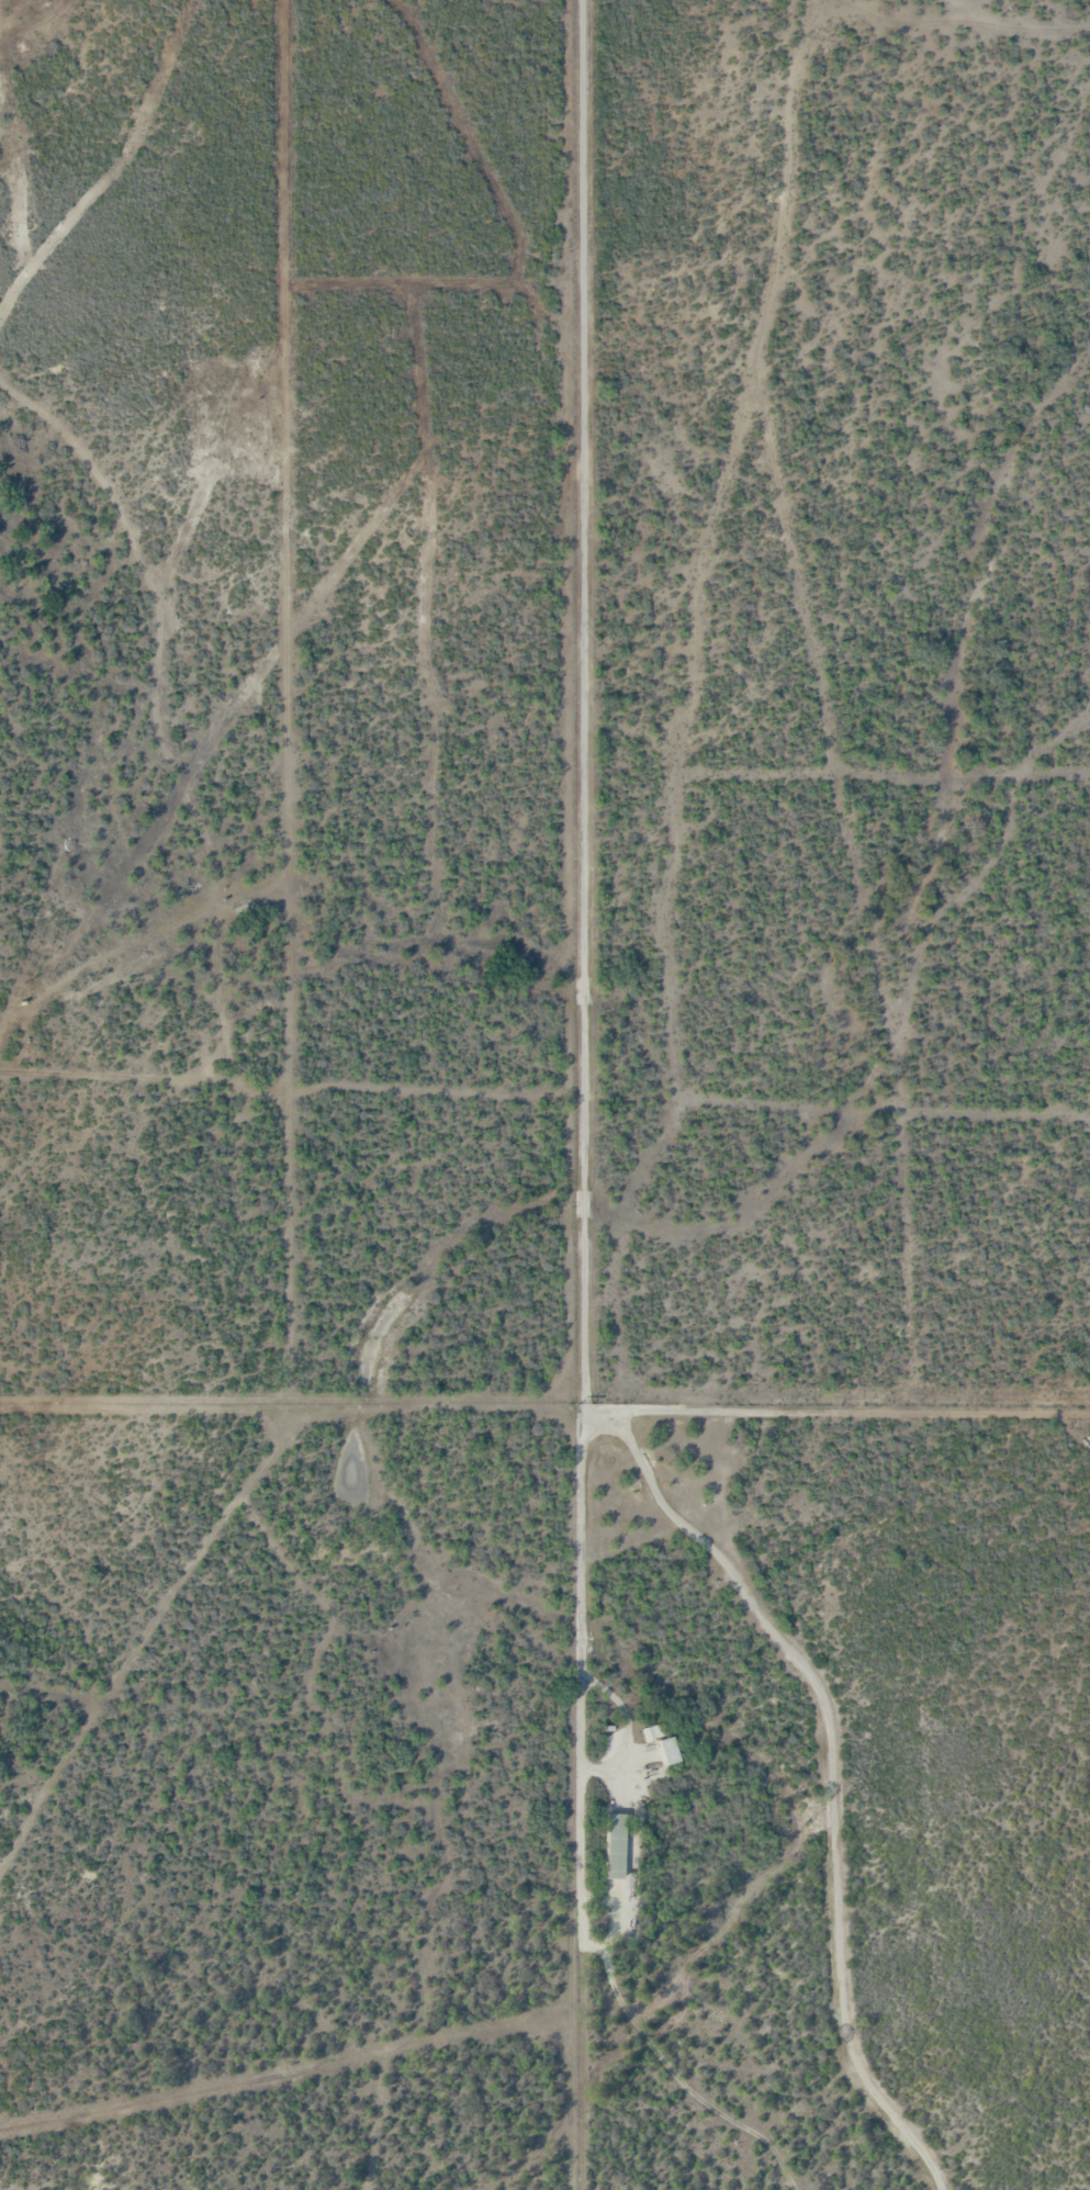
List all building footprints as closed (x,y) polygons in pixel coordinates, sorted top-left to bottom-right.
[(661,1767),(679,1764),(673,1737),(656,1741),(661,1767)]
